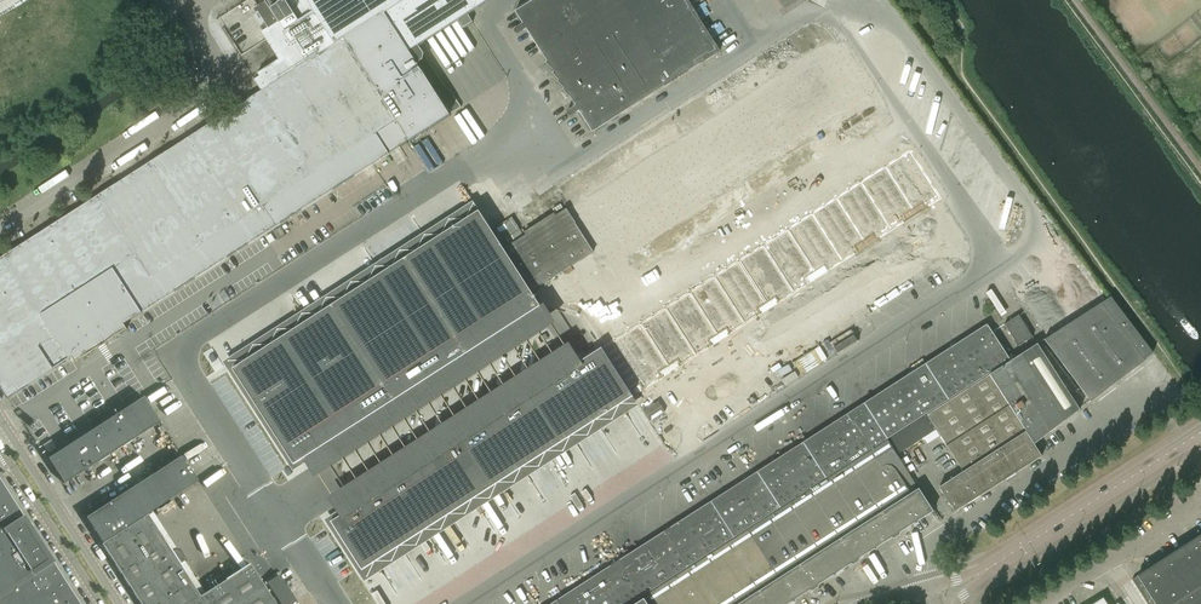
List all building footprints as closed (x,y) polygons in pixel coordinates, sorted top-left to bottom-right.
[(487,0),(253,0),(256,6),(253,9),(256,13),(253,15),(260,26),(259,26),(262,31),(261,32),(279,59),(257,73),(259,76),(254,79),(261,91),(265,89),(343,39),(384,13),(417,63),(422,60),(424,54),(418,45),(457,20),(462,28),(471,22),(472,22),(467,13),(487,0)] [(687,0),(532,0),(515,11),(522,23),(515,27),(515,28),(514,28),(514,29),(514,30),(514,31),(514,32),(515,33),(516,33),(517,33),(518,33),(519,33),(526,28),(575,105),(568,109),(568,110),(567,110),(567,111),(567,112),(567,113),(567,114),(568,115),(569,115),(570,115),(571,115),(572,115),(579,110),(593,131),(679,76),(720,50),(687,0)] [(784,10),(799,0),(778,0),(784,10)] [(439,98),(417,63),(384,13),(343,39),(408,140),(409,141),(449,114),(461,107),(451,91),(439,98)] [(408,140),(343,39),(265,89),(261,91),(260,92),(326,193),(333,189),(353,176),(388,154),(388,153),(408,140)] [(573,217),(571,217),(602,266),(861,100),(870,94),(873,92),(842,43),(839,45),(794,74),(792,76),(744,106),(741,108),(598,200),(596,201),(573,217)] [(326,193),(260,92),(209,124),(148,164),(201,245),(214,265),(227,257),(248,244),(247,244),(280,223),(301,210),(300,210),(326,193)] [(907,151),(601,347),(632,396),(645,388),(659,379),(683,364),(684,363),(708,348),(709,347),(732,333),(732,332),(757,316),(758,316),(780,301),(781,301),(806,285),(807,284),(829,270),(830,269),(855,253),(856,253),(878,238),(879,238),(904,222),(905,221),(927,207),(928,206),(942,198),(910,149),(907,151)] [(174,291),(195,278),(194,278),(214,265),(201,245),(148,164),(0,259),(0,386),(7,398),(72,356),(75,362),(127,328),(124,324),(141,312),(174,291)] [(307,320),(232,368),(293,464),(540,306),(478,210),(428,242),(380,273),(330,306),(307,320)] [(1044,339),(1090,401),(1145,360),(1144,359),(1153,353),(1110,297),(1044,339)] [(1018,315),(1004,324),(1018,346),(1032,336),(1018,315)] [(856,459),(1010,360),(992,332),(567,603),(630,603),(856,459)] [(1079,410),(1045,356),(1037,344),(927,415),(936,429),(964,471),(939,487),(954,512),(1041,456),(1033,444),(1050,431),(1079,410)] [(601,347),(330,521),(362,570),(375,561),(399,546),(424,530),(448,514),(473,499),(497,483),(522,467),(546,452),(571,436),(595,420),(632,396),(601,347)] [(65,484),(160,423),(144,397),(48,459),(65,484)] [(927,415),(887,440),(896,454),(936,429),(927,415)] [(873,549),(874,546),(877,547),(891,538),(892,535),(897,531),(900,532),(914,523),(915,520),(918,521),(933,511),(896,454),(887,440),(646,595),(651,603),(788,603),(792,601),(792,598),(795,599),(810,590),(810,587),(815,584),(818,584),(833,575),(833,572),(836,573),(850,564),(851,561),(856,558),(859,558),(873,549)] [(103,543),(174,497),(198,482),(182,456),(86,518),(103,543)] [(53,561),(51,562),(49,559),(50,558),(48,555),(47,555),(45,552),(46,551),(44,548),(43,549),(40,545),(42,544),(40,541),(38,542),(36,539),(37,538),(35,535),(34,535),(28,525),(29,524),(27,521),(25,522),(23,518),(24,518),(0,480),(0,603),(80,603),(53,561)] [(250,565),(200,597),(148,515),(102,544),(140,603),(275,603),(250,565)] [(1132,579),(1148,603),(1200,603),(1200,534),(1132,579)] [(279,577),(269,583),(283,603),(291,603),(295,601),(279,577)] [(1128,596),(1115,603),(1133,603),(1128,596)]
